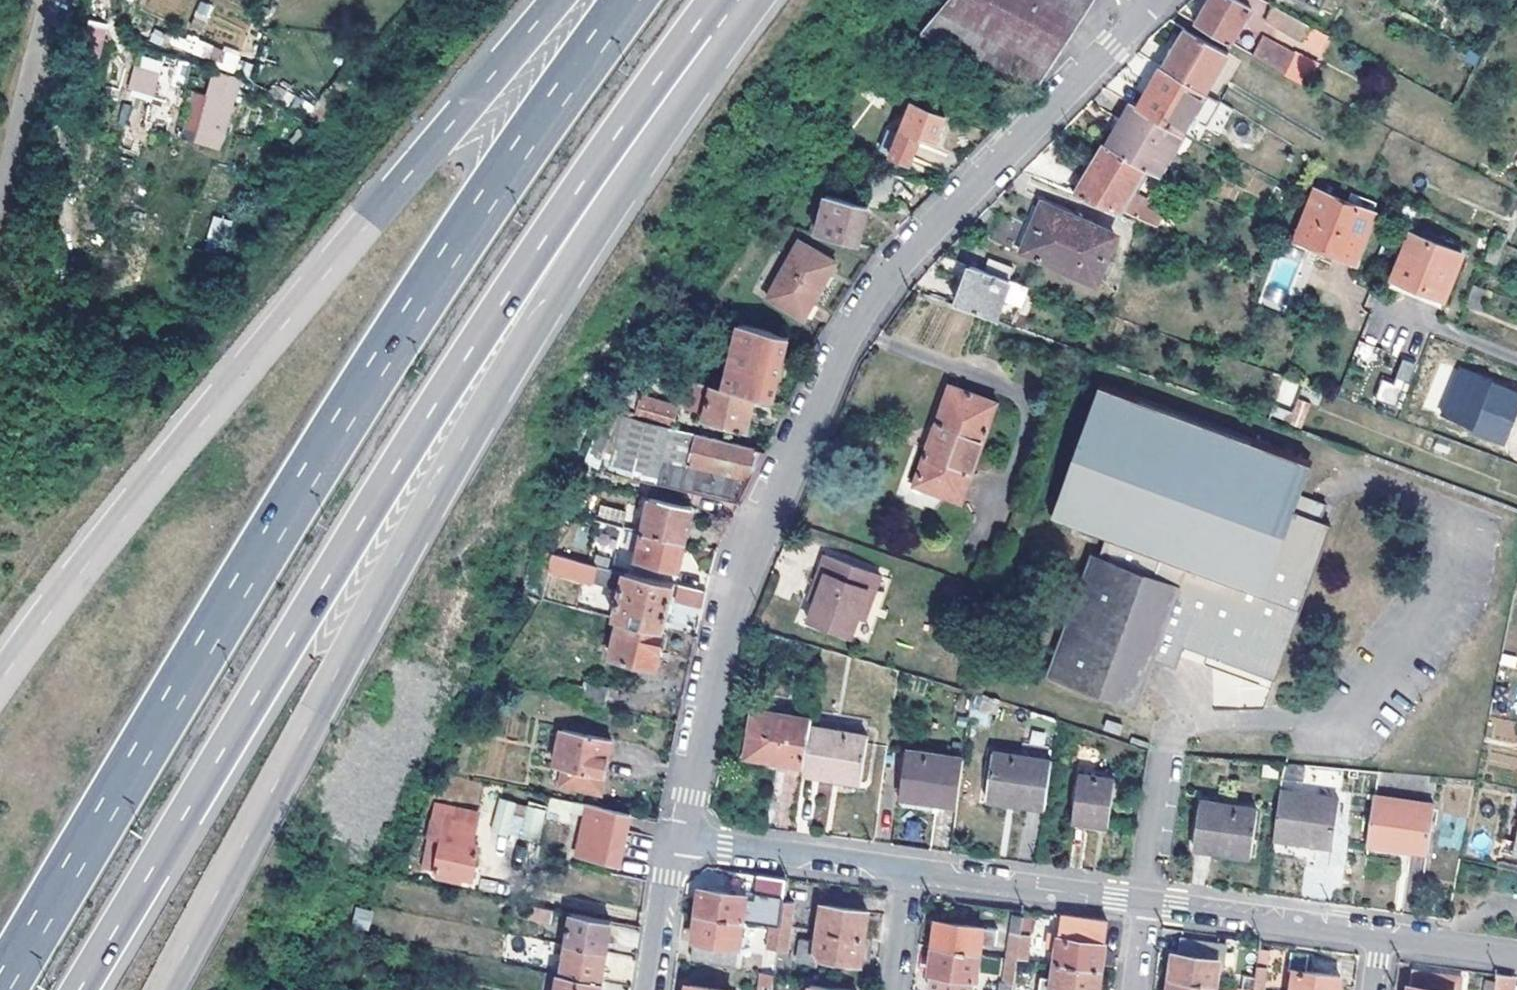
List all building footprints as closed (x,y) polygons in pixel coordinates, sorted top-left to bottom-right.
[(921,35),(1037,83),(1092,0),(950,0),(921,35)] [(1231,41),(1250,7),(1238,0),(1209,0),(1196,21),(1231,41)] [(206,27),(212,4),(198,1),(193,24),(206,27)] [(1329,34),(1276,5),(1267,21),(1320,50),(1329,34)] [(81,53),(98,57),(107,27),(89,23),(81,53)] [(154,27),(149,42),(236,68),(240,54),(154,27)] [(1163,66),(1207,91),(1229,52),(1185,27),(1163,66)] [(1263,36),(1254,54),(1285,71),(1295,54),(1263,36)] [(155,96),(162,60),(136,55),(129,91),(155,96)] [(1163,66),(1139,106),(1183,132),(1207,91),(1163,66)] [(190,91),(183,142),(227,148),(237,78),(209,74),(206,94),(190,91)] [(1183,132),(1139,106),(1131,101),(1107,144),(1148,165),(1161,171),(1183,132)] [(946,115),(911,102),(899,133),(890,129),(881,150),(911,161),(922,133),(937,139),(946,115)] [(1104,142),(1075,192),(1121,211),(1148,165),(1107,144),(1104,142)] [(896,173),(871,165),(863,193),(888,200),(896,173)] [(1317,191),(1300,236),(1334,250),(1332,255),(1352,263),(1371,213),(1344,202),(1317,191)] [(867,202),(826,192),(817,231),(858,241),(867,202)] [(1348,192),(1344,202),(1371,213),(1376,203),(1348,192)] [(1044,203),(1071,215),(1073,209),(1046,198),(1044,203)] [(1097,278),(1116,232),(1071,215),(1044,203),(1025,249),(1097,278)] [(1415,224),(1411,234),(1437,244),(1440,235),(1415,224)] [(1497,229),(1492,239),(1504,244),(1508,235),(1497,229)] [(1411,234),(1395,276),(1445,296),(1441,305),(1447,307),(1472,248),(1440,235),(1437,244),(1411,234)] [(1350,268),(1352,263),(1332,255),(1334,250),(1300,236),(1296,247),(1350,268)] [(1492,239),(1484,259),(1497,264),(1504,244),(1492,239)] [(798,242),(767,293),(802,315),(833,262),(798,242)] [(956,281),(963,283),(970,263),(964,261),(956,281)] [(1019,302),(1026,284),(1012,278),(970,263),(963,283),(956,301),(998,316),(1004,297),(1019,302)] [(1445,296),(1395,276),(1391,285),(1441,305),(1445,296)] [(1474,283),(1465,304),(1479,309),(1488,289),(1474,283)] [(789,336),(741,325),(725,388),(756,395),(773,400),(789,336)] [(1399,359),(1396,381),(1379,379),(1376,401),(1405,406),(1412,361),(1399,359)] [(1505,445),(1516,414),(1516,390),(1455,366),(1435,418),(1505,445)] [(1175,664),(1183,641),(1188,629),(1222,642),(1217,654),(1274,675),(1332,521),(1333,519),(1322,515),(1328,500),(1299,489),(1309,462),(1102,384),(1055,513),(1107,533),(1099,554),(1092,552),(1047,669),(1134,701),(1151,655),(1175,664)] [(725,388),(713,385),(703,419),(747,430),(756,395),(725,388)] [(949,386),(914,485),(961,501),(997,402),(949,386)] [(641,397),(636,419),(672,427),(677,406),(641,397)] [(765,449),(672,427),(636,419),(622,416),(608,471),(740,501),(765,449)] [(684,540),(692,504),(659,497),(650,496),(642,530),(643,530),(684,540)] [(601,505),(599,520),(604,521),(623,526),(626,511),(601,505)] [(623,526),(604,521),(601,537),(620,541),(620,537),(631,539),(633,528),(623,526)] [(643,530),(642,530),(636,561),(678,570),(684,540),(643,530)] [(821,588),(817,601),(810,620),(852,635),(858,615),(866,618),(882,574),(826,555),(814,586),(821,588)] [(548,570),(583,578),(586,564),(552,556),(548,570)] [(616,617),(620,617),(665,627),(675,584),(675,583),(626,572),(626,573),(586,564),(583,578),(623,587),(616,617)] [(858,615),(852,635),(870,642),(894,578),(882,574),(866,618),(858,615)] [(707,591),(679,585),(676,598),(704,604),(707,591)] [(821,588),(814,586),(810,598),(817,601),(821,588)] [(665,627),(620,617),(611,657),(656,667),(665,627)] [(1222,642),(1188,629),(1183,641),(1217,654),(1222,642)] [(1265,707),(1266,676),(1215,675),(1214,705),(1265,707)] [(558,681),(555,695),(606,706),(610,685),(583,680),(582,685),(558,681)] [(755,713),(750,743),(748,758),(786,764),(806,768),(811,729),(812,722),(755,713)] [(1515,741),(1515,719),(1488,719),(1488,741),(1515,741)] [(1121,725),(1105,720),(1102,729),(1117,735),(1121,725)] [(565,727),(554,780),(605,790),(615,737),(565,727)] [(806,768),(805,774),(863,783),(870,738),(811,729),(806,768)] [(965,760),(968,739),(952,737),(949,757),(965,760)] [(1147,745),(1129,739),(1128,744),(1145,750),(1147,745)] [(748,758),(750,743),(744,742),(742,762),(786,769),(786,764),(748,758)] [(965,760),(949,757),(907,751),(901,798),(959,805),(965,760)] [(1047,808),(1053,761),(996,754),(989,800),(1047,808)] [(1273,779),(1283,781),(1285,765),(1274,763),(1273,779)] [(1117,780),(1080,775),(1074,820),(1110,825),(1117,780)] [(516,836),(524,791),(511,788),(506,809),(493,806),(488,830),(516,836)] [(1341,800),(1282,791),(1275,838),(1335,847),(1336,844),(1350,845),(1353,826),(1338,824),(1341,800)] [(549,796),(546,813),(585,819),(579,858),(621,866),(625,838),(629,812),(549,796)] [(1435,805),(1376,796),(1369,843),(1428,851),(1435,805)] [(1260,810),(1202,801),(1196,847),(1254,855),(1260,810)] [(435,819),(430,839),(444,842),(438,868),(440,869),(440,871),(450,874),(449,878),(464,881),(465,876),(476,878),(483,845),(478,844),(484,814),(440,805),(436,820),(435,819)] [(541,843),(546,814),(530,812),(524,840),(541,843)] [(1515,854),(1516,842),(1516,840),(1501,836),(1498,850),(1515,854)] [(444,842),(430,839),(424,865),(438,868),(444,842)] [(789,878),(759,874),(755,899),(746,897),(746,893),(701,887),(697,914),(743,920),(772,924),(776,925),(782,925),(785,900),(789,878)] [(796,902),(785,900),(782,925),(787,926),(788,921),(793,922),(796,902)] [(822,915),(820,931),(865,937),(869,911),(824,905),(824,907),(819,906),(818,915),(822,915)] [(551,925),(554,913),(533,908),(530,921),(551,925)] [(741,933),(743,920),(697,914),(691,956),(737,962),(740,941),(741,933)] [(1016,914),(1013,931),(1023,932),(1025,916),(1016,914)] [(1034,917),(1025,916),(1023,932),(1032,933),(1034,917)] [(573,917),(568,947),(607,953),(612,923),(573,917)] [(939,919),(936,946),(981,952),(982,940),(997,942),(999,927),(939,919)] [(1057,962),(1103,968),(1107,941),(1102,941),(1104,926),(1058,920),(1055,945),(1060,946),(1057,962)] [(769,948),(779,949),(782,925),(776,925),(775,929),(771,929),(769,948)] [(789,950),(791,931),(787,930),(787,926),(782,925),(779,949),(789,950)] [(869,963),(872,937),(865,937),(820,931),(819,937),(805,935),(802,959),(825,962),(826,957),(869,963)] [(1013,931),(1010,956),(1014,956),(1019,957),(1020,952),(1023,932),(1013,931)] [(1032,933),(1023,932),(1020,952),(1030,953),(1032,933)] [(1177,952),(1173,978),(1218,984),(1220,969),(1225,970),(1229,944),(1184,938),(1182,953),(1177,952)] [(936,946),(930,985),(968,989),(976,989),(978,979),(982,980),(984,969),(979,968),(981,952),(936,946)] [(607,953),(568,947),(563,976),(602,982),(607,953)] [(1252,948),(1249,965),(1259,966),(1259,965),(1261,950),(1252,948)] [(779,949),(775,974),(791,975),(793,960),(788,959),(789,950),(779,949)] [(1261,950),(1259,965),(1269,967),(1271,951),(1261,950)] [(1343,975),(1309,970),(1310,957),(1294,954),(1291,979),(1297,980),(1295,989),(1341,989),(1343,975)] [(1000,989),(1015,989),(1019,957),(1014,956),(1014,962),(1009,961),(1006,980),(1001,982),(1000,989)] [(1057,962),(1055,977),(1042,976),(1040,989),(1100,989),(1103,968),(1057,962)] [(1251,989),(1256,989),(1259,966),(1249,965),(1247,983),(1251,984),(1251,989)] [(1256,989),(1260,989),(1262,989),(1263,985),(1266,986),(1269,967),(1259,965),(1259,966),(1256,989)] [(1410,989),(1463,989),(1465,978),(1413,970),(1410,989)] [(1495,989),(1515,989),(1516,976),(1497,973),(1496,981),(1495,989)] [(561,976),(559,989),(601,989),(602,982),(563,976),(561,976)] [(1218,984),(1173,978),(1172,989),(1217,989),(1218,984)] [(1496,981),(1485,979),(1484,989),(1495,989),(1496,981)] [(763,989),(773,989),(774,981),(764,980),(763,989)]
